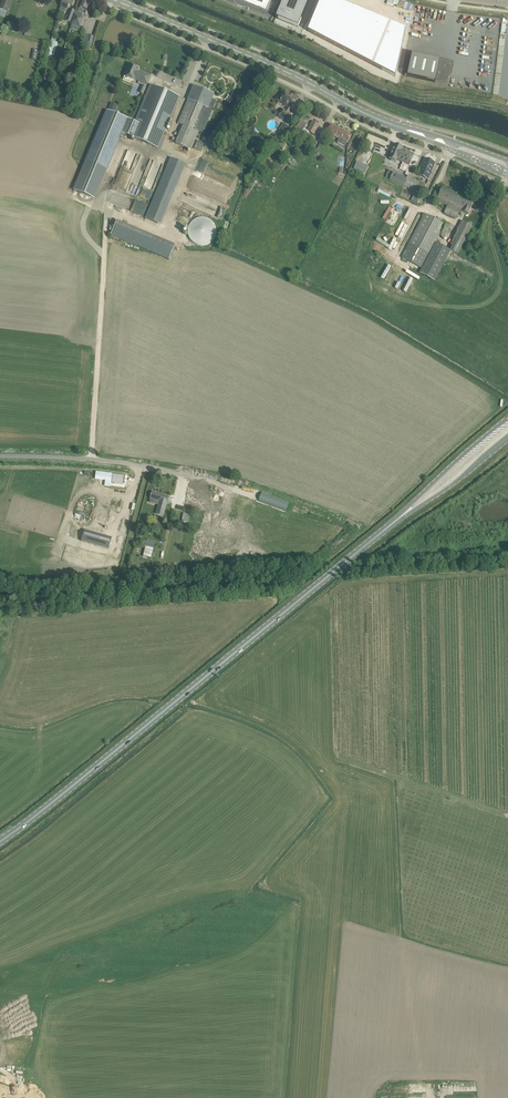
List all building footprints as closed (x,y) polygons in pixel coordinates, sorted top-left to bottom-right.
[(8,12),(12,0),(3,0),(0,7),(0,9),(0,16),(5,18),(8,12)] [(74,1),(74,0),(63,0),(63,1),(61,6),(68,9),(70,4),(72,5),(74,1)] [(88,5),(90,2),(85,0),(83,0),(82,3),(81,2),(79,7),(77,12),(77,11),(74,19),(72,23),(80,27),(84,18),(82,17),(83,14),(86,15),(87,14),(88,14),(88,12),(88,11),(90,6),(88,5)] [(266,14),(272,0),(233,0),(266,14)] [(275,18),(298,27),(309,0),(283,0),(275,18)] [(308,31),(395,77),(406,30),(334,0),(321,0),(308,31)] [(39,20),(42,10),(37,8),(35,7),(34,7),(29,5),(27,8),(24,7),(20,17),(26,19),(28,15),(39,20)] [(65,20),(71,22),(75,10),(71,9),(69,15),(67,14),(65,20)] [(405,75),(405,76),(449,85),(447,85),(449,75),(451,76),(454,63),(452,63),(448,62),(449,61),(448,61),(448,62),(445,61),(445,60),(445,61),(441,60),(440,60),(438,60),(412,54),(407,76),(405,75)] [(135,80),(147,84),(150,76),(138,71),(140,68),(129,64),(124,77),(134,81),(135,80)] [(135,122),(129,136),(158,148),(180,96),(151,84),(135,122)] [(188,99),(188,100),(208,108),(212,99),(205,96),(207,91),(194,86),(190,95),(191,96),(189,100),(188,99)] [(288,113),(295,103),(298,99),(293,95),(292,96),(286,91),(280,100),(288,106),(285,110),(283,109),(279,115),(288,121),(292,116),(288,113)] [(183,125),(175,143),(191,150),(194,142),(208,108),(188,100),(178,123),(183,125)] [(85,162),(73,190),(74,190),(95,199),(99,190),(107,171),(121,137),(126,139),(128,135),(129,136),(135,122),(124,117),(106,110),(85,162)] [(303,134),(308,125),(300,120),(297,126),(296,125),(293,132),(300,136),(301,133),(303,134)] [(319,125),(313,121),(307,131),(314,135),(319,125)] [(330,124),(326,132),(339,139),(337,143),(345,147),(347,143),(351,135),(330,124)] [(287,144),(280,139),(276,145),(283,150),(287,144)] [(197,140),(194,149),(201,152),(204,143),(197,140)] [(396,161),(397,158),(410,163),(414,153),(402,148),(402,147),(396,145),(390,158),(391,159),(391,161),(394,162),(394,160),(396,161)] [(170,157),(145,217),(158,222),(183,163),(170,157)] [(435,163),(425,159),(418,175),(428,180),(435,163)] [(406,178),(393,172),(390,179),(422,194),(426,184),(408,175),(406,178)] [(474,201),(438,186),(433,198),(434,198),(432,202),(442,206),(443,204),(468,214),(472,205),(477,207),(476,210),(484,213),(488,203),(480,200),(479,203),(474,201)] [(398,213),(390,209),(385,221),(391,224),(393,217),(396,219),(398,213)] [(409,244),(402,258),(414,265),(422,269),(435,242),(443,246),(442,245),(440,240),(437,239),(440,234),(445,224),(425,214),(409,244)] [(188,242),(213,246),(216,220),(191,217),(188,242)] [(115,221),(109,236),(169,258),(174,244),(115,221)] [(457,230),(451,243),(451,247),(450,250),(458,254),(472,226),(462,221),(457,230)] [(96,475),(96,485),(125,485),(125,475),(96,475)] [(221,496),(223,491),(224,486),(215,483),(212,494),(207,493),(208,490),(195,487),(196,486),(190,485),(188,490),(186,500),(197,502),(197,505),(200,506),(201,503),(204,504),(205,500),(205,499),(216,501),(217,495),(221,496)] [(157,493),(152,491),(150,498),(161,501),(159,506),(158,505),(156,514),(163,516),(167,502),(167,503),(169,496),(157,493)] [(289,502),(262,492),(259,501),(285,512),(289,502)] [(67,530),(65,541),(91,548),(94,537),(67,530)] [(148,540),(143,556),(151,558),(152,553),(154,547),(155,542),(148,540)]
